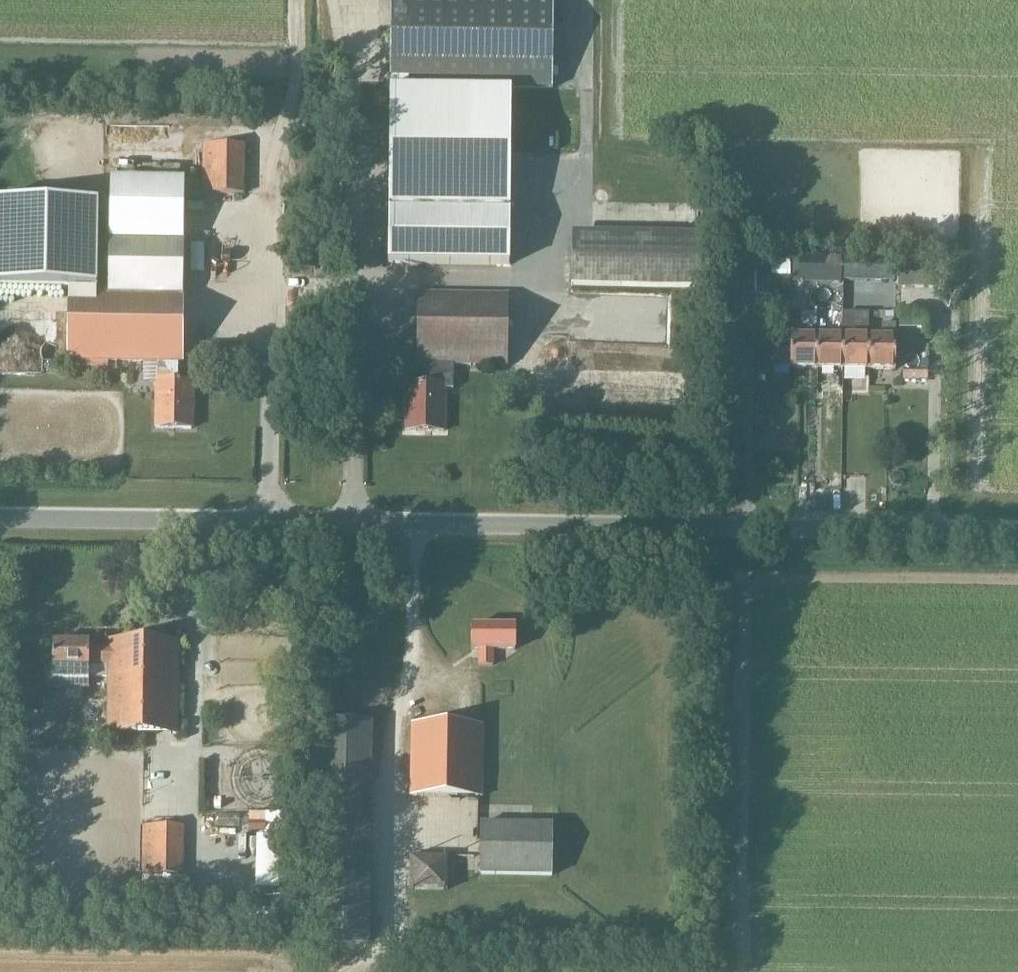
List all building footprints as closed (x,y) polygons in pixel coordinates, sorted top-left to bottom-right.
[(390,86),(552,88),(553,0),(391,0),(390,86)] [(390,88),(389,212),(510,213),(511,89),(390,88)] [(237,145),(202,144),(202,193),(244,194),(245,145),(237,145)] [(177,361),(183,361),(184,300),(184,177),(109,177),(109,290),(98,290),(70,290),(69,359),(160,361),(160,381),(157,381),(156,427),(193,428),(194,381),(177,381),(177,361)] [(0,200),(0,285),(70,286),(70,290),(98,290),(99,202),(0,200)] [(510,213),(389,212),(389,261),(509,262),(510,213)] [(572,244),(572,284),(701,285),(702,245),(572,244)] [(191,246),(191,274),(204,274),(204,246),(191,246)] [(767,295),(768,259),(755,259),(755,254),(743,254),(743,294),(767,295)] [(840,259),(800,258),(800,282),(840,283),(840,259)] [(893,259),(845,259),(845,281),(893,281),(893,259)] [(797,260),(778,261),(779,277),(798,276),(797,260)] [(897,262),(897,287),(940,287),(940,263),(897,262)] [(507,365),(508,294),(419,293),(418,364),(424,364),(424,384),(408,384),(407,431),(444,431),(445,385),(442,385),(442,365),(507,365)] [(869,336),(869,369),(895,369),(895,337),(895,324),(881,324),(881,336),(869,336)] [(869,369),(869,336),(869,326),(859,326),(859,336),(843,336),(842,369),(869,369)] [(817,368),(817,336),(790,336),(790,351),(773,351),(773,368),(790,368),(817,368)] [(842,369),(843,336),(817,336),(817,368),(842,369)] [(935,385),(936,374),(913,371),(911,382),(935,385)] [(516,649),(516,625),(472,625),(472,649),(479,649),(479,665),(493,665),(493,649),(516,649)] [(178,734),(179,642),(109,641),(109,642),(89,642),(53,642),(53,667),(47,667),(46,682),(50,686),(66,686),(72,680),(89,680),(89,676),(109,677),(108,733),(178,734)] [(370,895),(373,723),(322,721),(318,940),(370,941),(370,895)] [(482,797),(483,726),(412,724),(411,796),(482,797)] [(552,875),(553,824),(481,822),(480,874),(552,875)] [(184,876),(185,826),(143,826),(142,875),(155,875),(155,887),(181,887),(181,875),(184,876)] [(446,891),(447,858),(410,857),(409,890),(446,891)]
